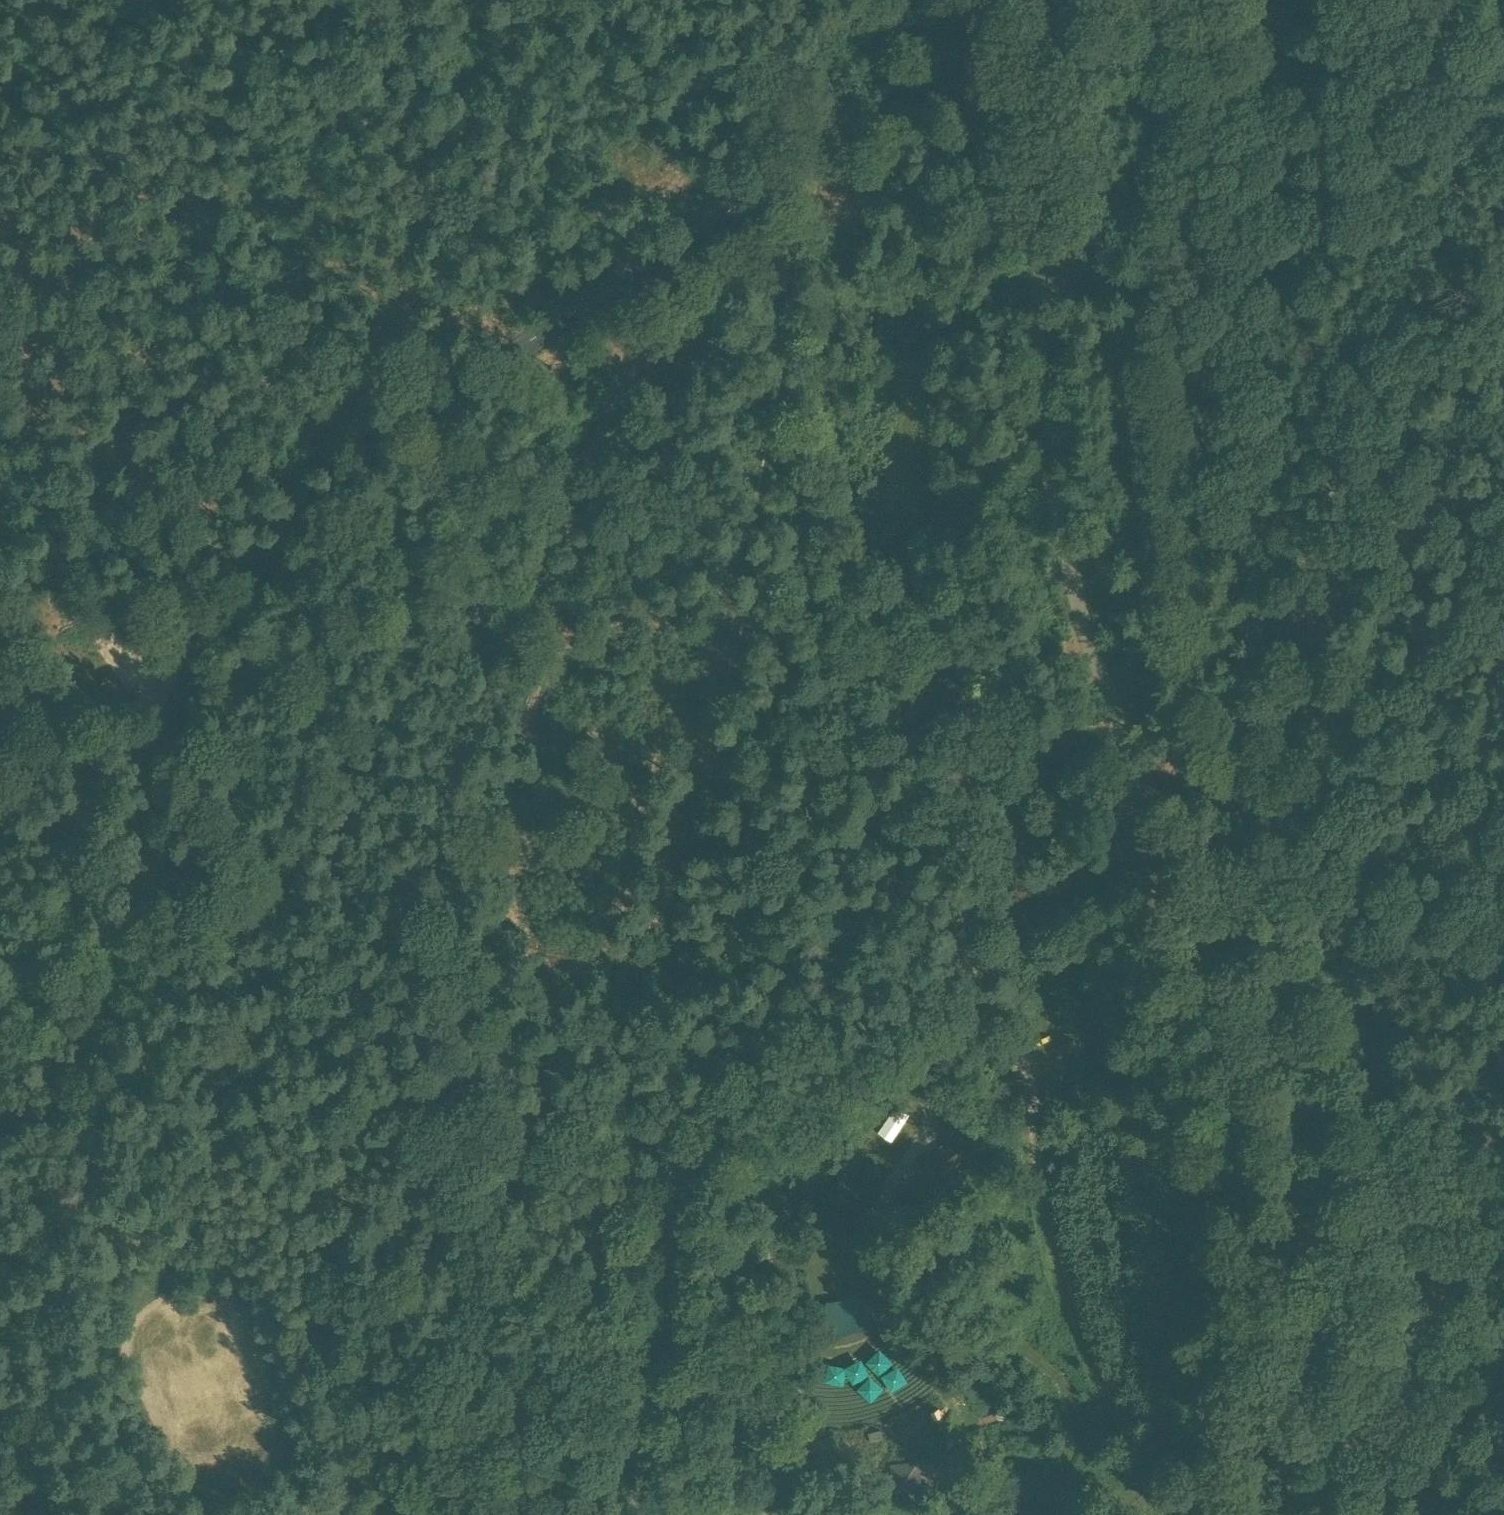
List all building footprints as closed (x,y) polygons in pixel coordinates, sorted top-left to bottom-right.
[(898,1127),(916,1100),(903,1091),(885,1118),(898,1127)] [(873,1444),(883,1441),(880,1433),(870,1436),(873,1444)] [(891,1475),(917,1472),(916,1459),(890,1462),(891,1475)]
